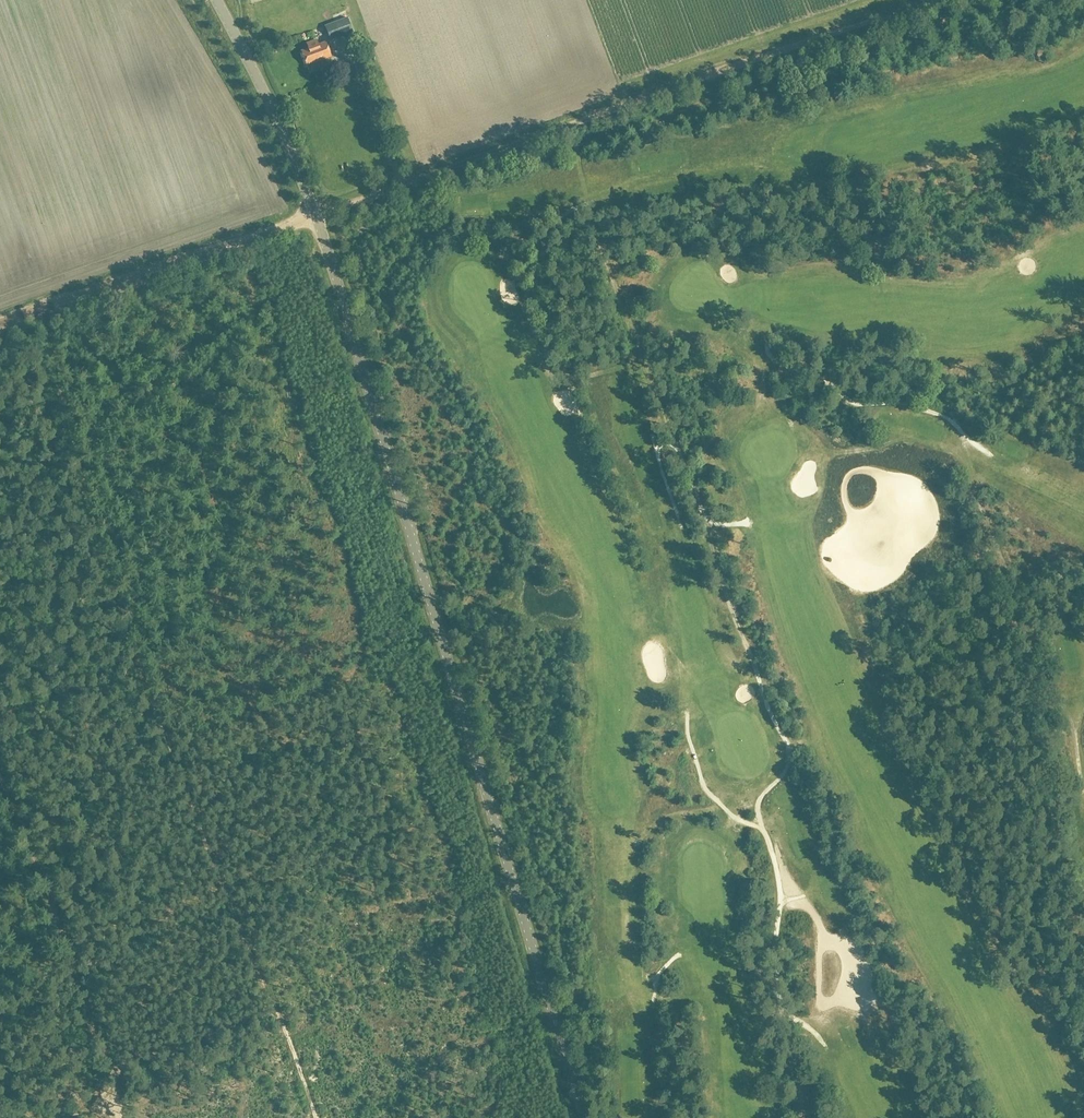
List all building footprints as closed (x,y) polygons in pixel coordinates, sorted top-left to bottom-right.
[(344,20),(333,24),(325,27),(330,40),(353,31),(348,18),(344,20)] [(307,66),(324,59),(331,56),(326,41),(318,44),(316,39),(306,43),(308,48),(301,51),(307,66)]
